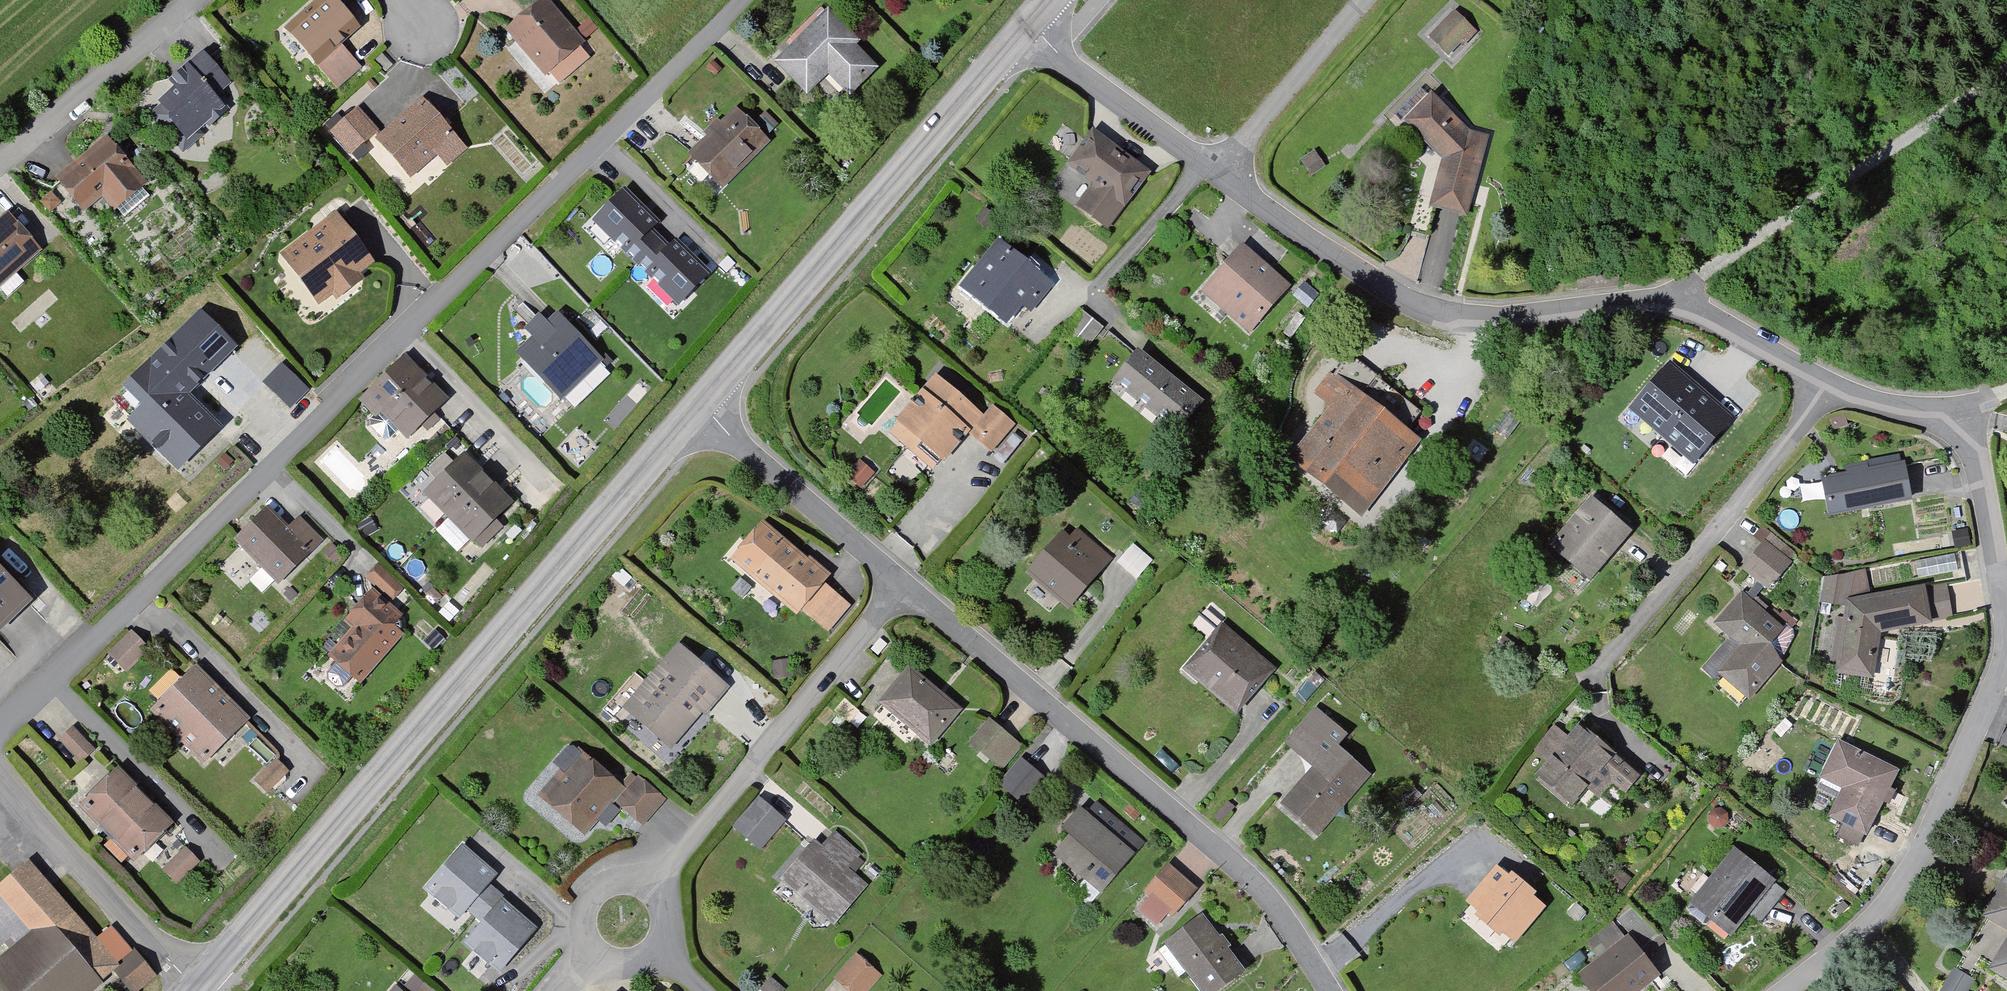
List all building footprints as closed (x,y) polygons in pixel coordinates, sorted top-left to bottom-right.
[(290,25),(341,84),(364,64),(345,46),(368,28),(347,2),(350,0),(319,0),(290,25)] [(509,27),(550,73),(590,41),(553,0),(542,0),(509,27)] [(835,6),(782,60),(811,90),(833,75),(853,94),(886,65),(863,41),(865,39),(835,6)] [(1457,7),(1432,31),(1452,51),(1478,27),(1457,7)] [(186,84),(160,99),(198,132),(232,104),(220,90),(237,78),(210,50),(179,75),(186,84)] [(1442,91),(1411,120),(1447,157),(1437,201),(1472,213),(1491,134),(1477,129),(1442,91)] [(426,96),(385,133),(420,172),(443,150),(454,159),(468,144),(426,96)] [(736,105),(694,148),(728,182),(773,135),(736,105)] [(360,108),(332,128),(356,149),(383,126),(360,108)] [(1099,130),(1076,159),(1096,178),(1078,200),(1110,222),(1155,169),(1099,130)] [(114,134),(63,178),(93,207),(107,196),(121,210),(154,182),(114,134)] [(1319,148),(1306,157),(1317,171),(1329,165),(1319,148)] [(657,222),(622,188),(592,219),(627,253),(657,222)] [(989,201),(981,215),(992,220),(1003,208),(989,201)] [(0,220),(0,284),(43,252),(11,209),(0,220)] [(337,212),(285,253),(325,299),(379,261),(337,212)] [(710,273),(675,239),(644,270),(679,304),(710,273)] [(1003,239),(971,286),(1013,318),(1029,302),(1039,310),(1058,284),(1003,239)] [(1242,239),(1204,286),(1252,329),(1297,285),(1242,239)] [(564,307),(517,350),(570,399),(609,360),(564,307)] [(204,308),(118,393),(187,464),(225,424),(198,398),(246,351),(204,308)] [(1141,352),(1121,377),(1184,425),(1209,401),(1141,352)] [(407,353),(365,395),(383,412),(390,411),(413,435),(454,395),(407,353)] [(260,382),(289,410),(308,389),(280,362),(260,382)] [(1733,421),(1667,363),(1629,407),(1695,464),(1733,421)] [(1336,403),(1296,452),(1369,515),(1426,439),(1337,369),(1316,389),(1336,403)] [(947,372),(904,413),(953,459),(980,432),(998,447),(1020,420),(998,402),(989,412),(947,372)] [(469,451),(429,489),(488,540),(521,500),(469,451)] [(1824,469),(1831,508),(1913,498),(1901,455),(1824,469)] [(866,456),(854,471),(870,483),(880,469),(866,456)] [(1598,494),(1562,537),(1555,542),(1595,577),(1643,530),(1598,494)] [(272,502),(236,535),(282,580),(324,538),(302,515),(295,524),(272,502)] [(741,556),(799,611),(838,570),(770,519),(741,556)] [(1071,524),(1031,565),(1078,606),(1112,555),(1071,524)] [(1765,537),(1744,563),(1771,586),(1795,559),(1765,537)] [(37,600),(0,559),(0,635),(37,600)] [(381,560),(369,573),(393,598),(406,585),(381,560)] [(1826,573),(1825,588),(1847,594),(1852,570),(1826,573)] [(1852,600),(1841,663),(1838,671),(1875,672),(1886,626),(1951,609),(1945,581),(1852,600)] [(377,588),(350,617),(358,626),(336,653),(365,680),(408,631),(401,624),(409,613),(377,588)] [(1745,592),(1718,619),(1744,639),(1722,669),(1747,690),(1785,657),(1788,623),(1745,592)] [(1225,618),(1189,662),(1244,711),(1281,667),(1225,618)] [(131,625),(109,650),(130,667),(151,643),(131,625)] [(682,638),(630,702),(679,745),(736,685),(682,638)] [(774,658),(776,678),(797,676),(796,655),(774,658)] [(197,663),(150,709),(204,763),(251,717),(197,663)] [(917,666),(887,703),(934,743),(968,708),(917,666)] [(1314,672),(1296,694),(1306,701),(1326,681),(1314,672)] [(1316,764),(1285,799),(1323,832),(1377,773),(1347,741),(1353,731),(1318,706),(1289,740),(1316,764)] [(993,713),(971,739),(1006,766),(1024,744),(993,713)] [(1586,722),(1541,771),(1577,802),(1593,788),(1598,797),(1611,782),(1628,788),(1643,773),(1586,722)] [(76,724),(65,736),(83,759),(99,746),(76,724)] [(1846,788),(1836,811),(1874,828),(1908,769),(1841,737),(1824,774),(1846,788)] [(584,748),(543,792),(587,828),(626,779),(584,748)] [(1025,754),(1004,779),(1028,804),(1051,776),(1025,754)] [(278,757),(259,776),(271,788),(290,766),(278,757)] [(176,820),(123,764),(83,806),(138,859),(176,820)] [(641,773),(618,800),(645,819),(670,795),(641,773)] [(758,795),(732,826),(761,850),(787,819),(758,795)] [(1098,801),(1056,845),(1106,888),(1147,846),(1098,801)] [(816,839),(788,875),(838,922),(871,882),(853,866),(863,853),(837,830),(826,842),(816,839)] [(466,840),(430,885),(480,925),(466,936),(500,970),(540,924),(494,890),(500,871),(466,840)] [(187,844),(165,868),(178,881),(202,857),(187,844)] [(1735,844),(1695,899),(1738,932),(1781,878),(1735,844)] [(1504,859),(1470,899),(1523,938),(1552,902),(1504,859)] [(0,958),(0,980),(9,990),(93,990),(118,970),(133,990),(162,972),(113,925),(101,937),(33,861),(0,887),(0,941),(9,950),(0,958)] [(1172,861),(1149,888),(1155,893),(1140,908),(1159,921),(1170,910),(1175,914),(1201,887),(1172,861)] [(1991,915),(2006,922),(2006,885),(1991,915)] [(1173,937),(1212,990),(1224,990),(1253,970),(1206,911),(1173,937)] [(1579,971),(1597,990),(1643,990),(1668,973),(1615,919),(1591,939),(1605,955),(1579,971)] [(836,973),(855,990),(866,990),(884,971),(858,949),(836,973)] [(1999,966),(2006,971),(2006,951),(1999,966)] [(1942,987),(1950,990),(1972,990),(1980,980),(1959,964),(1942,987)] [(760,990),(761,990),(784,990),(787,986),(772,974),(760,990)] [(390,990),(408,990),(398,982),(390,990)]
